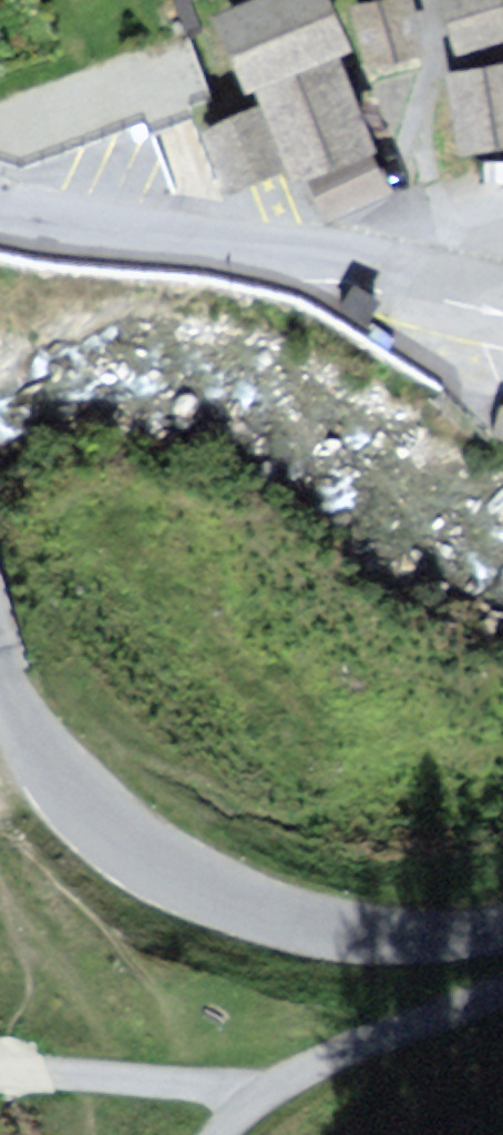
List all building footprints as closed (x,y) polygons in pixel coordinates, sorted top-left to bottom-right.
[(216,18),(245,80),(331,40),(313,0),(256,0),(216,18)] [(405,0),(400,0),(357,11),(372,67),(419,55),(405,0)] [(500,29),(492,0),(442,0),(454,42),(500,29)] [(0,99),(0,140),(19,146),(206,83),(182,27),(0,99)] [(357,148),(324,63),(260,88),(293,173),(357,148)] [(455,74),(467,142),(502,136),(502,66),(455,74)] [(267,167),(247,111),(208,125),(228,181),(267,167)] [(368,158),(314,182),(329,216),(383,191),(368,158)]
